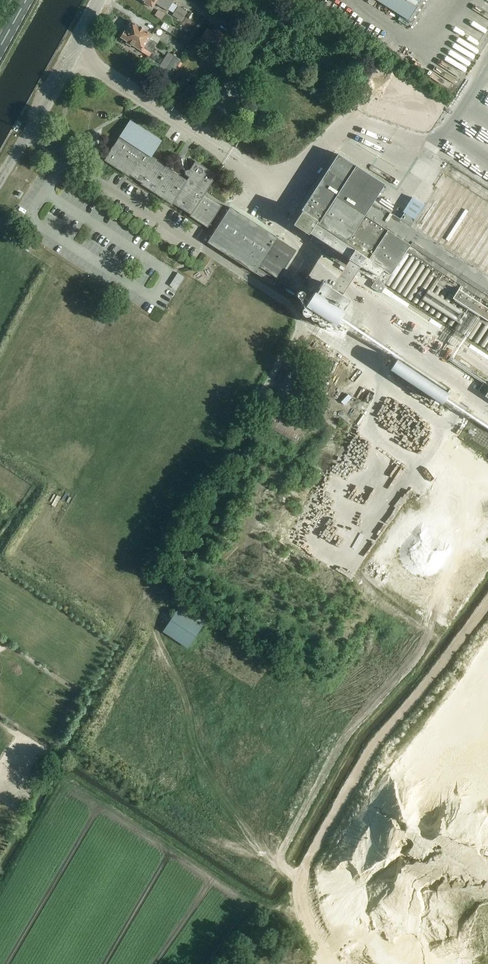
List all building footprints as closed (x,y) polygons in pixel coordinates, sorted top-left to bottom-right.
[(145,1),(144,3),(153,8),(156,4),(167,11),(173,1),(171,0),(143,0),(145,1)] [(415,24),(430,0),(378,0),(415,24)] [(487,8),(487,0),(472,0),(487,8)] [(174,13),(178,6),(173,2),(169,9),(174,13)] [(182,21),(188,12),(179,6),(174,15),(182,21)] [(162,20),(166,12),(158,10),(155,15),(162,20)] [(137,18),(145,22),(149,15),(141,11),(137,18)] [(160,66),(166,70),(172,74),(181,60),(158,44),(162,38),(154,33),(153,35),(131,21),(125,30),(124,30),(119,38),(141,52),(142,51),(150,56),(155,48),(166,55),(160,65),(148,58),(145,63),(157,71),(160,66)] [(161,28),(165,31),(181,40),(179,44),(179,45),(185,49),(191,38),(164,22),(161,28)] [(238,43),(242,37),(239,36),(242,31),(236,27),(230,38),(238,43)] [(212,31),(207,28),(202,37),(222,50),(229,39),(225,36),(226,35),(216,29),(215,31),(213,30),(212,31)] [(212,83),(219,73),(215,70),(208,81),(212,83)] [(165,166),(157,161),(157,160),(152,157),(162,140),(130,120),(105,160),(129,176),(130,175),(136,179),(135,179),(141,183),(141,184),(172,203),(191,215),(190,216),(208,227),(222,205),(204,194),(216,175),(195,162),(190,170),(186,170),(186,174),(189,176),(187,180),(172,171),(172,170),(165,166)] [(450,122),(445,133),(459,140),(464,129),(450,122)] [(373,202),(384,185),(337,154),(302,211),(303,211),(295,224),(310,233),(311,231),(316,233),(312,239),(328,249),(326,252),(345,264),(356,271),(357,271),(359,267),(376,278),(373,284),(383,290),(387,282),(385,281),(407,249),(434,265),(432,267),(460,286),(452,298),(487,321),(487,278),(411,227),(415,220),(404,213),(400,220),(373,202)] [(296,251),(277,238),(278,236),(232,206),(208,242),(274,285),(296,251)] [(333,273),(339,263),(293,234),(287,244),(333,273)] [(342,293),(356,271),(345,264),(331,287),(323,282),(316,292),(314,291),(305,305),(336,325),(352,300),(342,293)] [(170,285),(176,289),(184,277),(178,273),(170,285)] [(48,281),(43,286),(47,290),(52,286),(48,281)] [(178,307),(184,298),(177,294),(172,303),(178,307)] [(433,341),(444,346),(448,339),(437,333),(433,341)] [(446,351),(470,363),(474,356),(450,343),(446,351)] [(448,392),(397,359),(391,369),(451,409),(460,396),(450,389),(448,392)] [(290,389),(297,376),(289,372),(282,385),(290,389)] [(486,379),(478,391),(487,398),(487,380),(486,379)] [(279,443),(283,436),(263,425),(259,433),(279,443)] [(181,603),(162,631),(187,647),(206,620),(181,603)]
